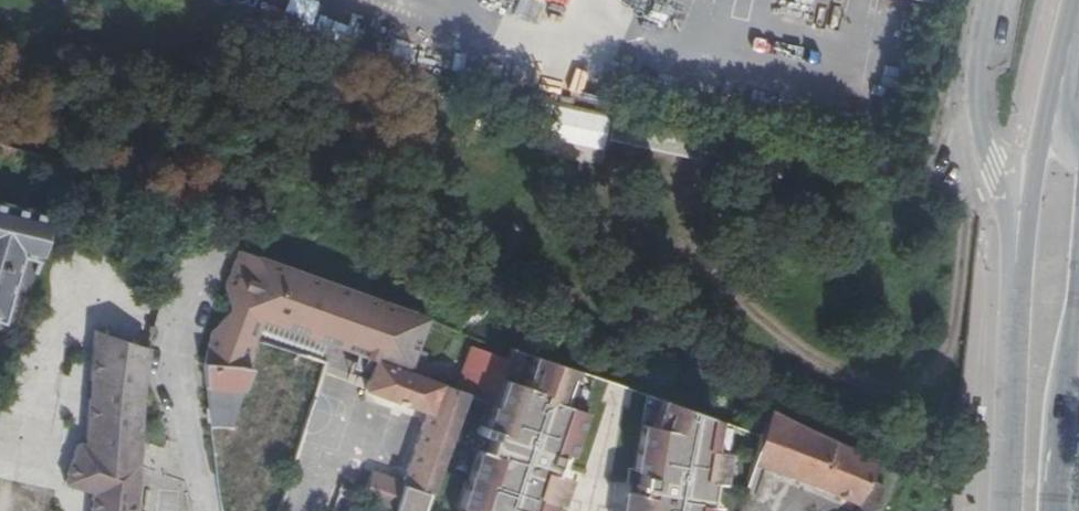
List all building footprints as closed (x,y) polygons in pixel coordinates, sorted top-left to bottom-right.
[(549,16),(557,0),(516,0),(549,16)] [(548,105),(542,134),(599,145),(605,116),(548,105)] [(51,218),(4,208),(0,207),(0,320),(1,321),(18,269),(35,273),(49,225),(51,218)] [(408,372),(426,320),(425,320),(236,254),(222,293),(233,312),(235,316),(249,321),(263,325),(264,324),(376,361),(408,372)] [(212,333),(207,364),(248,371),(257,341),(260,333),(263,325),(249,321),(235,316),(233,312),(212,333)] [(137,473),(146,370),(150,347),(94,331),(83,447),(75,445),(63,484),(93,491),(91,510),(135,510),(137,473)] [(257,341),(248,371),(252,373),(287,383),(296,354),(257,341)] [(457,390),(462,392),(492,401),(498,383),(506,361),(472,349),(457,390)] [(296,354),(287,383),(277,419),(266,461),(291,470),(325,363),(296,354)] [(572,371),(531,357),(520,390),(498,383),(492,401),(484,427),(493,430),(486,451),(477,448),(458,506),(474,510),(551,510),(553,504),(559,506),(568,477),(555,473),(560,453),(567,457),(582,411),(561,403),(572,371)] [(427,493),(462,392),(457,390),(408,372),(376,361),(372,373),(366,391),(426,413),(401,483),(402,485),(427,493)] [(248,371),(207,364),(206,369),(213,430),(230,430),(248,371)] [(716,421),(663,403),(653,428),(644,426),(635,470),(643,472),(640,493),(625,492),(622,510),(718,510),(718,509),(710,508),(713,485),(723,488),(728,454),(712,451),(716,421)] [(763,437),(764,437),(756,467),(810,484),(856,506),(857,505),(861,510),(864,510),(873,491),(865,487),(875,463),(769,414),(763,437)] [(230,430),(213,430),(218,477),(239,478),(241,477),(241,449),(226,444),(231,430),(230,430)] [(363,498),(380,504),(393,508),(402,485),(401,483),(371,473),(364,495),(363,498)] [(185,478),(155,475),(147,479),(144,510),(194,510),(185,478)] [(239,478),(218,477),(218,484),(222,510),(243,510),(239,478)] [(402,485),(393,508),(402,510),(421,510),(427,493),(402,485)]
